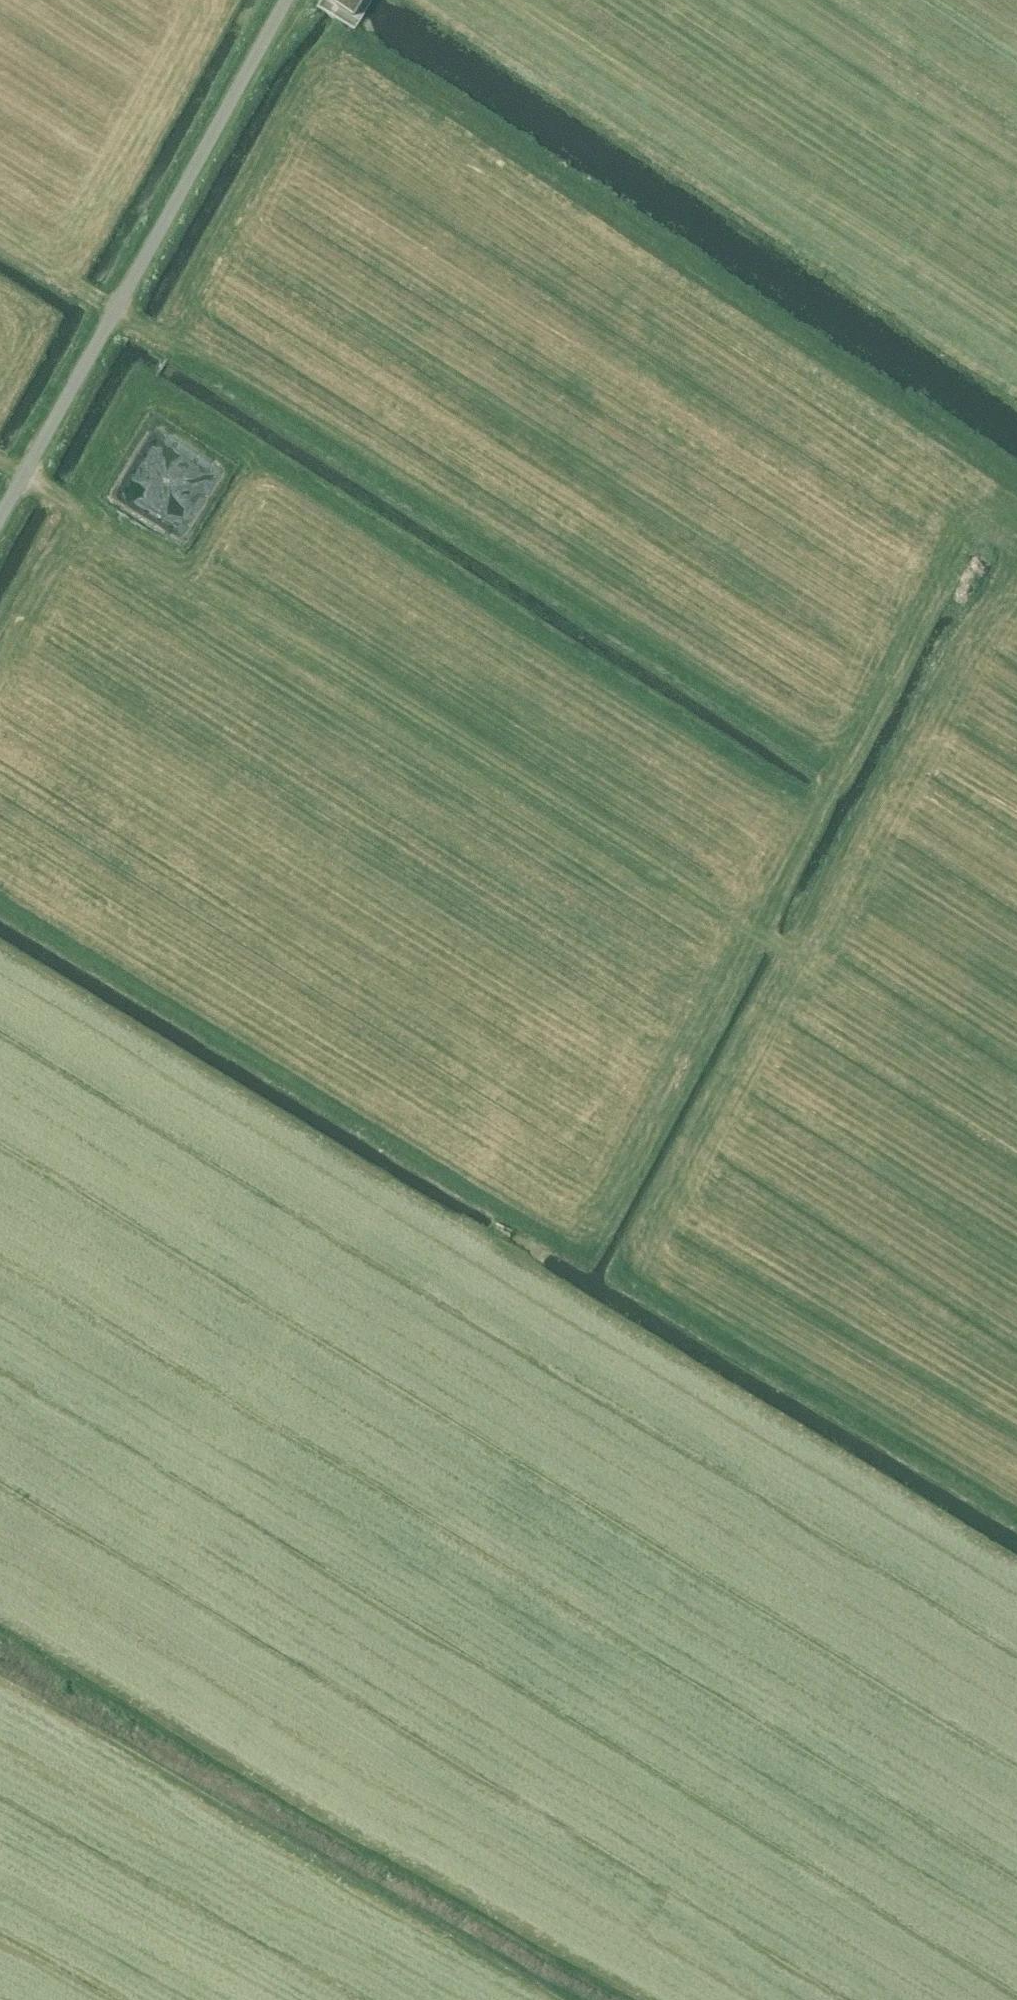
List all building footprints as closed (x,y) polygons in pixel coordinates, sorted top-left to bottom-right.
[(338,7),(351,15),(360,0),(342,0),(338,7)]
